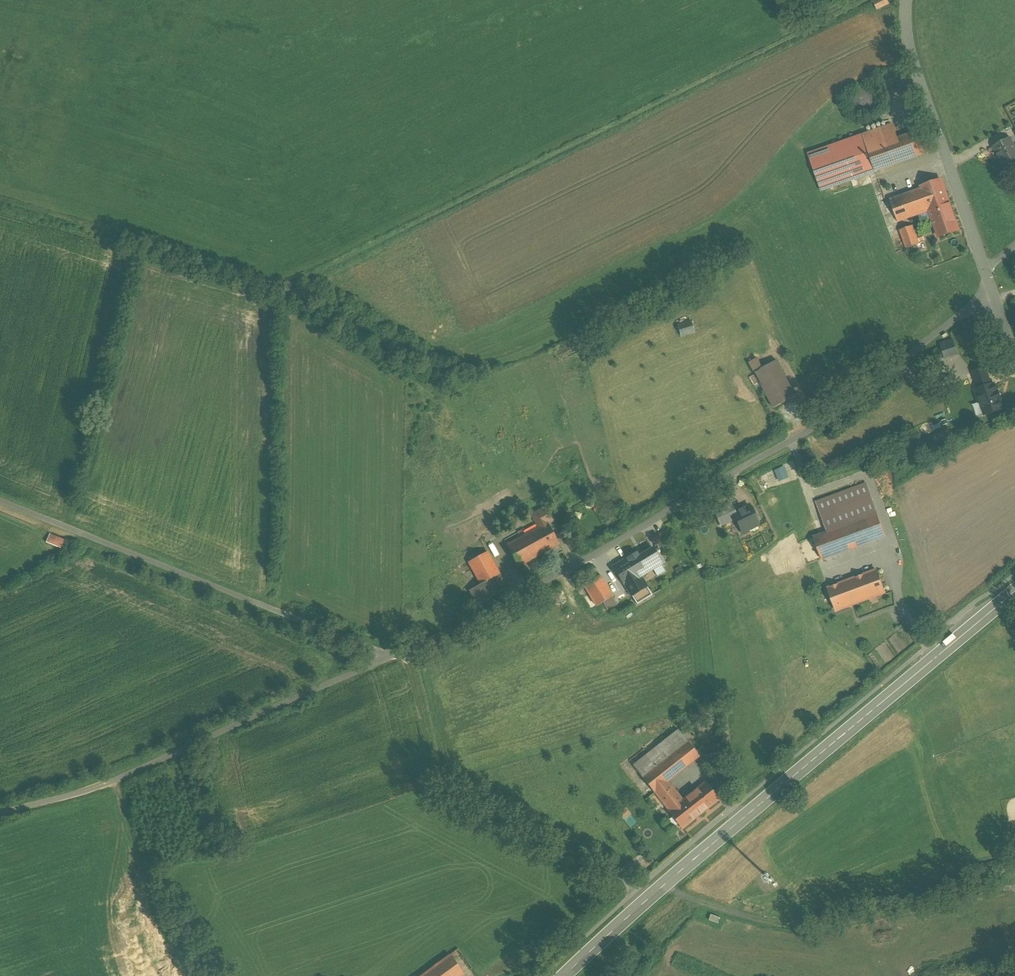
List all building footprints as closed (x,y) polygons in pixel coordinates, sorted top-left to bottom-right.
[(870,89),(867,88),(865,88),(862,88),(860,89),(858,90),(857,91),(855,92),(854,93),(853,95),(852,96),(851,98),(851,100),(851,101),(851,102),(851,104),(851,105),(852,106),(852,108),(853,110),(854,111),(855,112),(857,113),(858,114),(859,115),(861,115),(863,116),(865,116),(868,116),(869,115),(872,114),(873,113),(875,112),(876,110),(877,109),(878,107),(878,105),(879,104),(879,102),(879,100),(878,99),(878,97),(877,96),(876,94),(875,93),(874,91),(872,90),(870,89)] [(893,125),(863,136),(876,171),(931,152),(923,129),(898,138),(893,125)] [(863,136),(809,154),(822,190),(876,171),(863,136)] [(994,147),(1004,166),(1014,160),(1014,147),(1010,138),(994,147)] [(941,180),(922,187),(922,188),(890,200),(899,222),(919,215),(930,211),(950,204),(941,180)] [(950,204),(930,211),(933,218),(936,228),(939,237),(959,230),(956,221),(950,204)] [(930,211),(919,215),(921,222),(933,218),(930,211)] [(913,226),(901,230),(908,249),(920,244),(919,242),(925,240),(923,235),(917,237),(913,226)] [(694,332),(691,321),(678,325),(681,336),(694,332)] [(953,339),(940,344),(946,358),(959,354),(953,339)] [(938,350),(925,361),(928,365),(942,355),(938,350)] [(777,361),(755,373),(774,408),(796,396),(777,361)] [(991,387),(969,396),(977,419),(1000,410),(991,387)] [(784,468),(773,472),(778,484),(789,479),(784,468)] [(867,484),(816,502),(822,519),(836,513),(841,527),(814,537),(823,560),(886,536),(867,484)] [(731,505),(715,512),(722,525),(736,518),(734,513),(731,505)] [(734,513),(736,518),(743,532),(758,525),(749,506),(734,513)] [(559,544),(548,524),(555,520),(548,507),(532,515),(539,528),(526,535),(538,556),(559,544)] [(58,549),(62,539),(46,533),(42,543),(58,549)] [(526,535),(507,545),(519,567),(538,556),(526,535)] [(636,554),(614,567),(624,583),(637,604),(652,595),(640,577),(662,564),(652,548),(638,557),(636,554)] [(487,552),(469,562),(481,584),(499,574),(487,552)] [(877,570),(854,579),(828,589),(837,611),(862,601),(864,606),(849,611),(855,626),(892,612),(877,570)] [(499,574),(481,584),(470,590),(478,605),(507,589),(499,574)] [(600,576),(584,586),(597,606),(613,597),(600,576)] [(701,751),(679,723),(633,758),(655,787),(664,801),(681,788),(671,775),(701,751)] [(700,774),(681,788),(699,812),(718,797),(700,774)] [(699,812),(681,788),(664,801),(681,825),(699,812)] [(412,975),(459,975),(468,970),(450,946),(412,975)]
